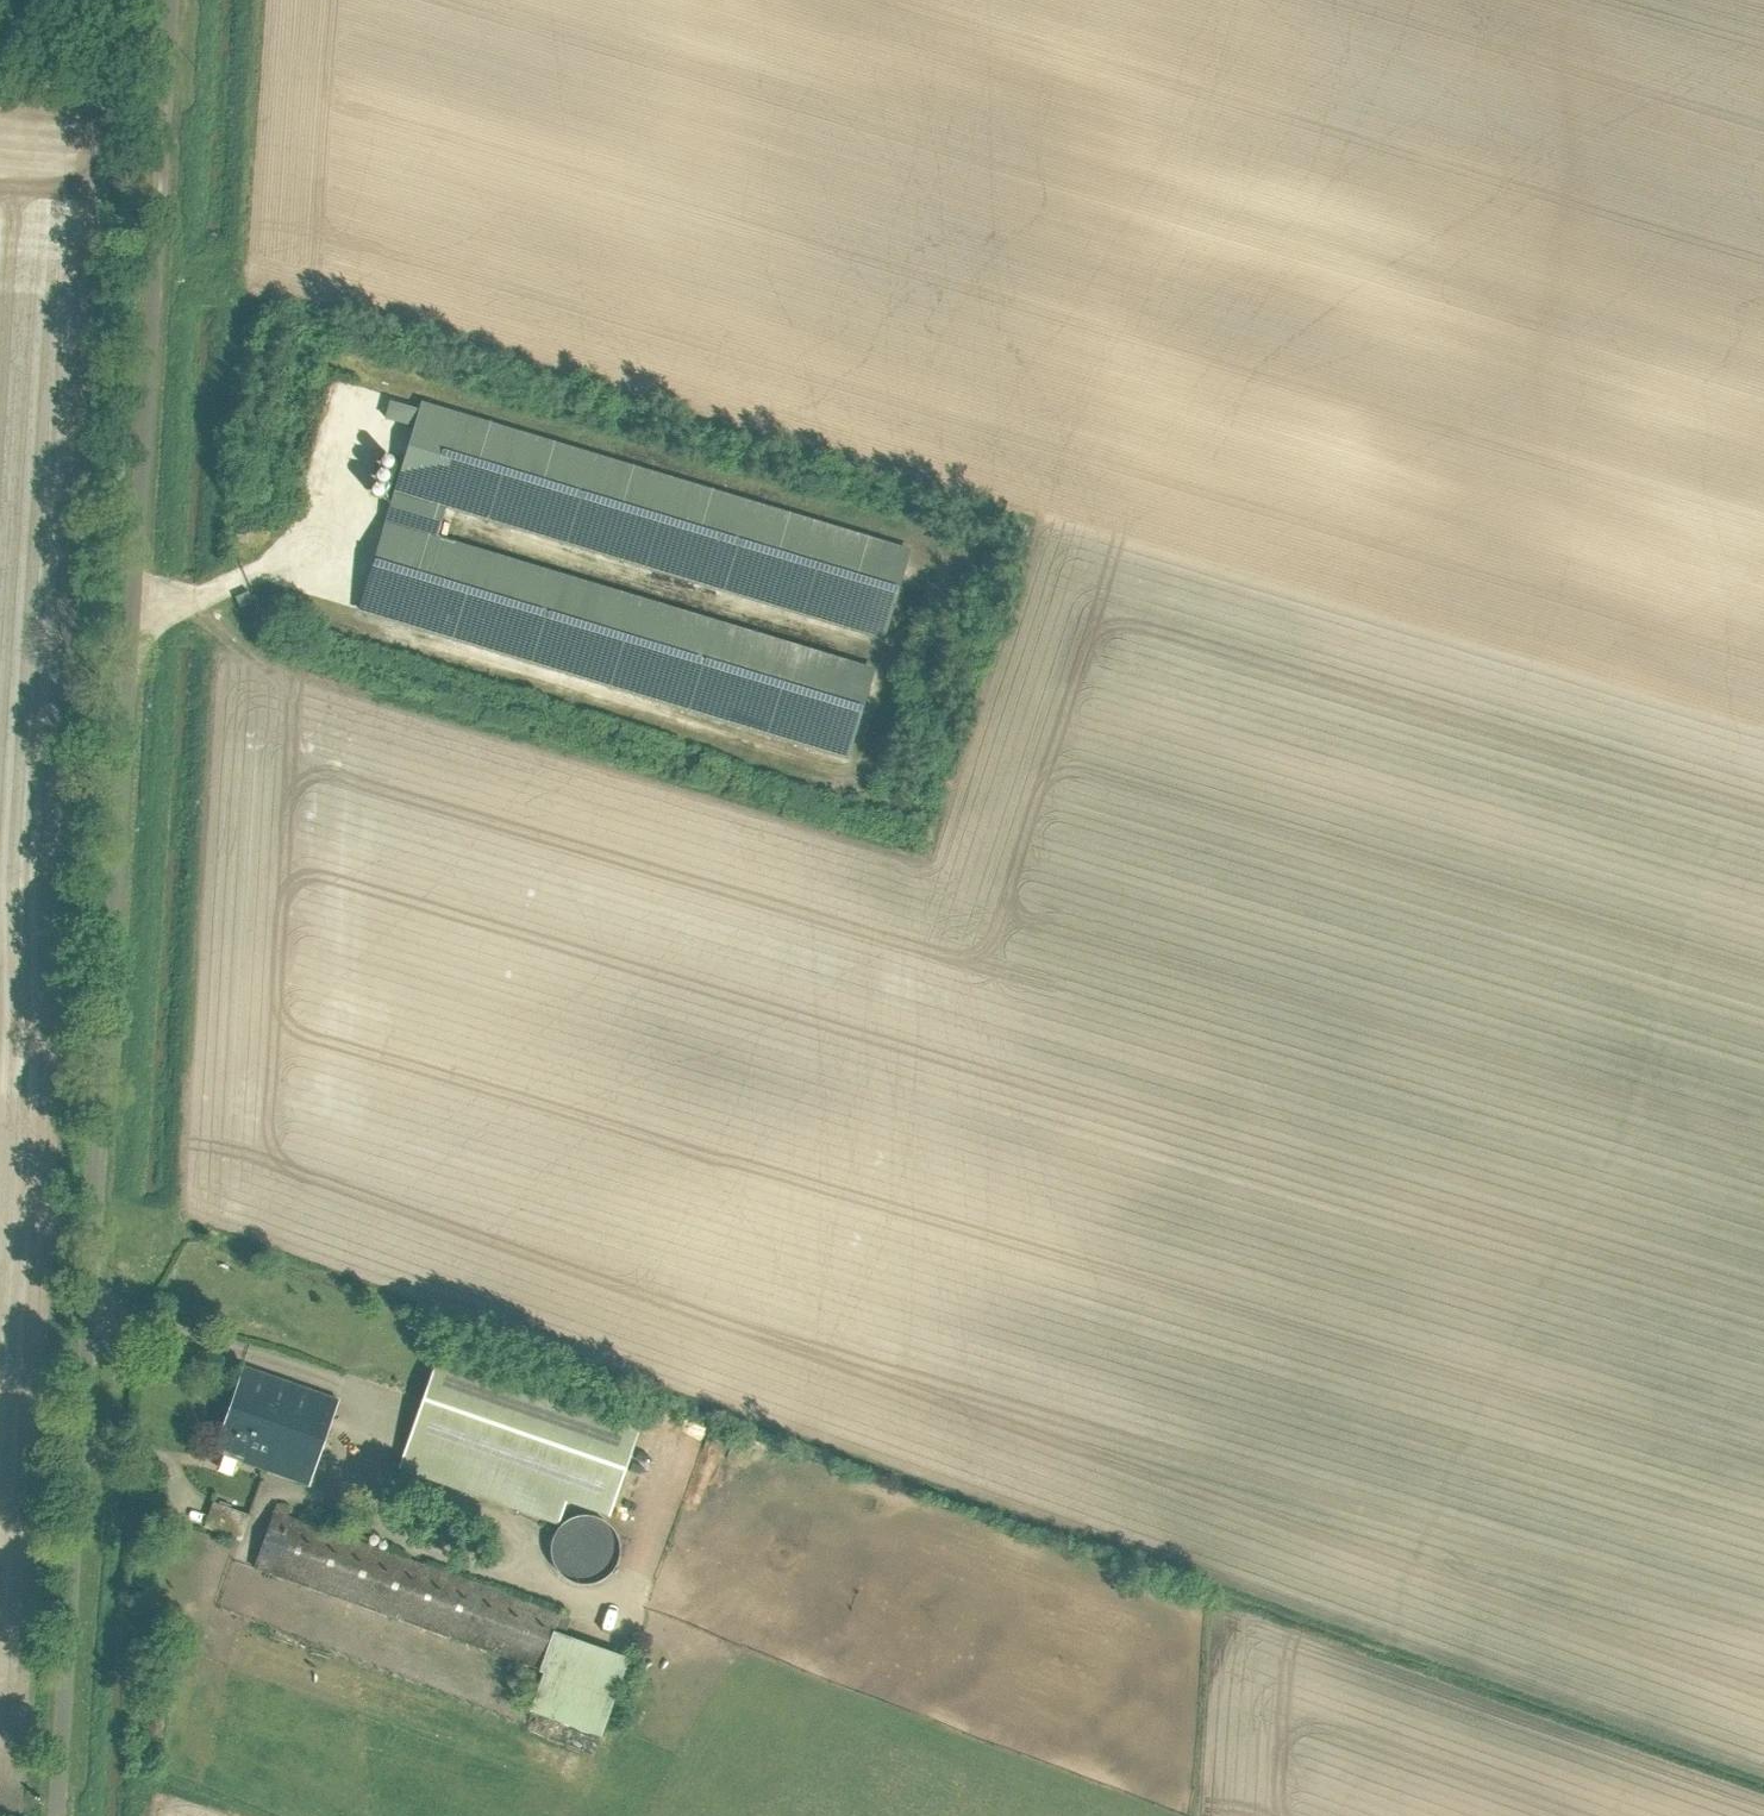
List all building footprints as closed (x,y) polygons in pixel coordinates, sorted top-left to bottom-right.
[(386,409),(407,423),(418,406),(396,393),(386,409)] [(915,550),(431,405),(406,490),(456,505),(889,636),(915,550)] [(447,534),(456,505),(406,490),(397,519),(447,534)] [(369,610),(853,755),(880,664),(447,534),(397,519),(369,610)] [(650,1416),(454,1347),(411,1467),(563,1521),(574,1489),(618,1505),(650,1416)] [(343,1399),(250,1366),(221,1446),(315,1479),(343,1399)] [(572,1610),(285,1508),(264,1567),(551,1669),(567,1626),(572,1610)] [(545,1686),(622,1713),(644,1653),(567,1626),(551,1669),(545,1686)]
